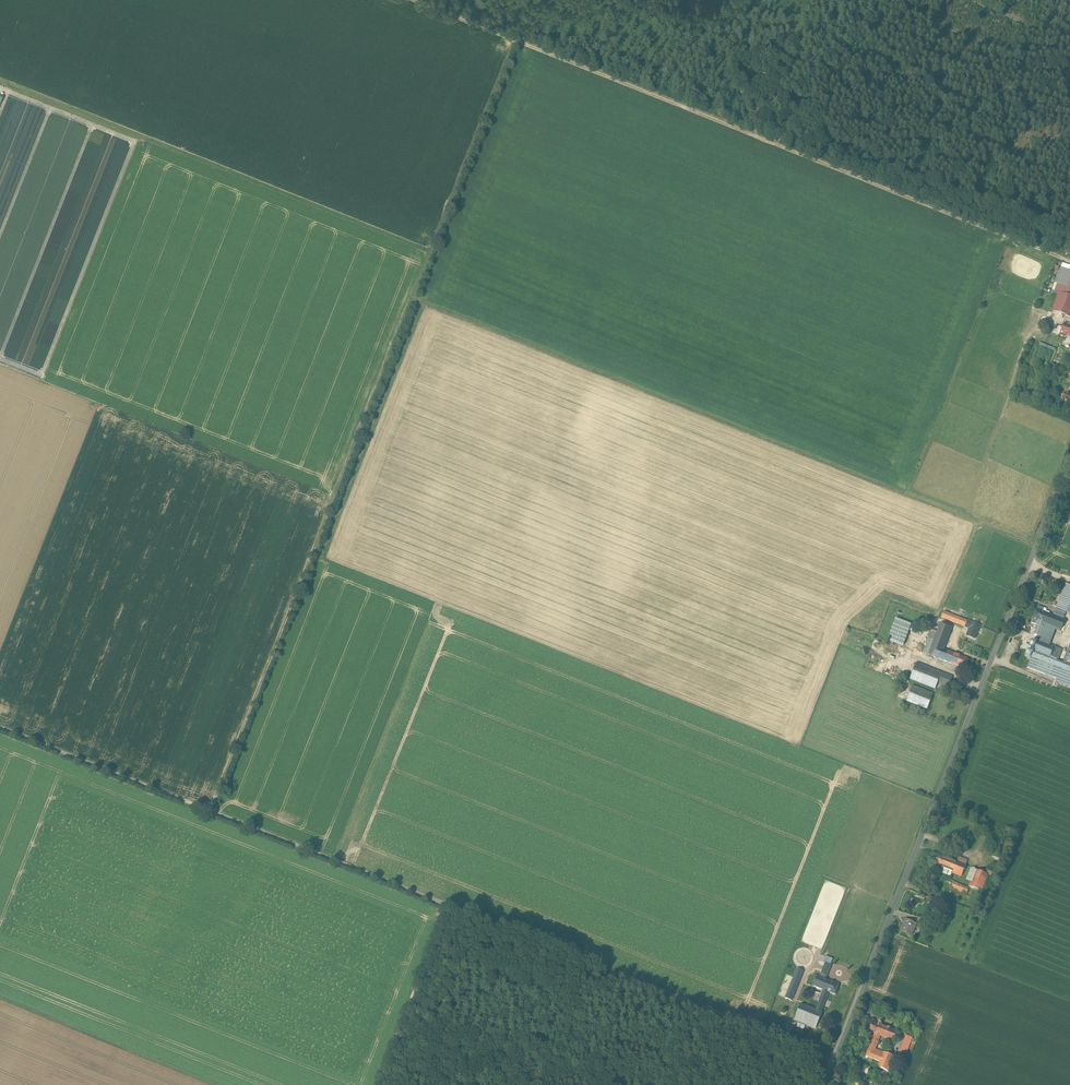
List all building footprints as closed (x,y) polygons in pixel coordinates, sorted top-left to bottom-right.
[(115,138),(94,130),(91,140),(104,144),(102,148),(111,151),(112,147),(111,147),(113,142),(115,138)] [(1062,267),(1053,290),(1059,292),(1067,295),(1069,287),(1069,270),(1062,267)] [(1059,292),(1052,311),(1069,318),(1069,297),(1067,295),(1059,292)] [(1064,324),(1060,333),(1069,337),(1069,326),(1064,324)] [(1042,612),(1037,610),(1032,623),(1036,624),(1037,621),(1039,621),(1042,622),(1045,613),(1042,612)] [(960,618),(943,612),(941,617),(958,624),(960,618)] [(1055,617),(1045,613),(1042,622),(1044,624),(1051,626),(1055,617)] [(1064,620),(1055,617),(1051,626),(1052,627),(1061,630),(1064,620)] [(972,623),(960,618),(958,624),(970,628),(972,623)] [(913,625),(897,619),(891,635),(894,636),(893,641),(906,646),(913,625)] [(1039,621),(1034,635),(1039,637),(1040,637),(1044,624),(1042,622),(1039,621)] [(980,626),(972,623),(970,628),(967,636),(975,638),(980,626)] [(937,632),(932,646),(943,650),(952,628),(940,624),(937,632)] [(1051,626),(1044,624),(1040,637),(1039,637),(1038,641),(1046,644),(1052,627),(1051,626)] [(943,650),(932,646),(937,632),(932,630),(923,653),(944,661),(947,651),(943,650)] [(1046,644),(1038,641),(1027,667),(1050,676),(1060,649),(1046,644)] [(960,656),(947,651),(944,661),(956,666),(960,656)] [(968,660),(960,656),(956,666),(960,667),(957,673),(962,675),(964,669),(965,669),(968,660)] [(941,673),(916,663),(910,679),(935,689),(937,683),(948,687),(952,677),(941,673)] [(933,694),(912,686),(907,701),(927,709),(933,694)] [(950,859),(938,855),(935,865),(939,866),(937,871),(938,871),(950,876),(950,877),(952,873),(956,862),(950,860),(950,859)] [(965,866),(956,862),(952,873),(962,877),(966,864),(965,866)] [(971,882),(976,870),(976,869),(971,867),(966,880),(971,882)] [(988,875),(976,870),(971,882),(969,887),(982,891),(988,875)] [(966,888),(959,885),(956,890),(964,893),(966,888)] [(920,921),(906,916),(901,929),(914,934),(920,921)] [(820,975),(827,977),(832,964),(825,962),(820,975)] [(797,969),(785,998),(792,1001),(804,971),(797,969)] [(830,982),(817,977),(814,986),(824,990),(826,991),(830,982)] [(838,985),(830,982),(826,991),(829,993),(835,995),(838,985)] [(817,1006),(803,1000),(794,1020),(816,1029),(823,1013),(821,1012),(829,993),(826,991),(824,990),(817,1006)] [(888,1028),(873,1022),(869,1031),(875,1034),(872,1039),(873,1039),(878,1042),(881,1036),(893,1041),(897,1032),(890,1029),(890,1028),(888,1027),(888,1028)] [(906,1035),(899,1054),(905,1056),(912,1038),(906,1035)] [(873,1039),(866,1056),(872,1058),(875,1049),(876,1048),(878,1042),(873,1039)] [(884,1052),(875,1049),(872,1058),(880,1062),(884,1052)] [(894,1056),(884,1052),(880,1062),(878,1068),(888,1071),(894,1056)]
